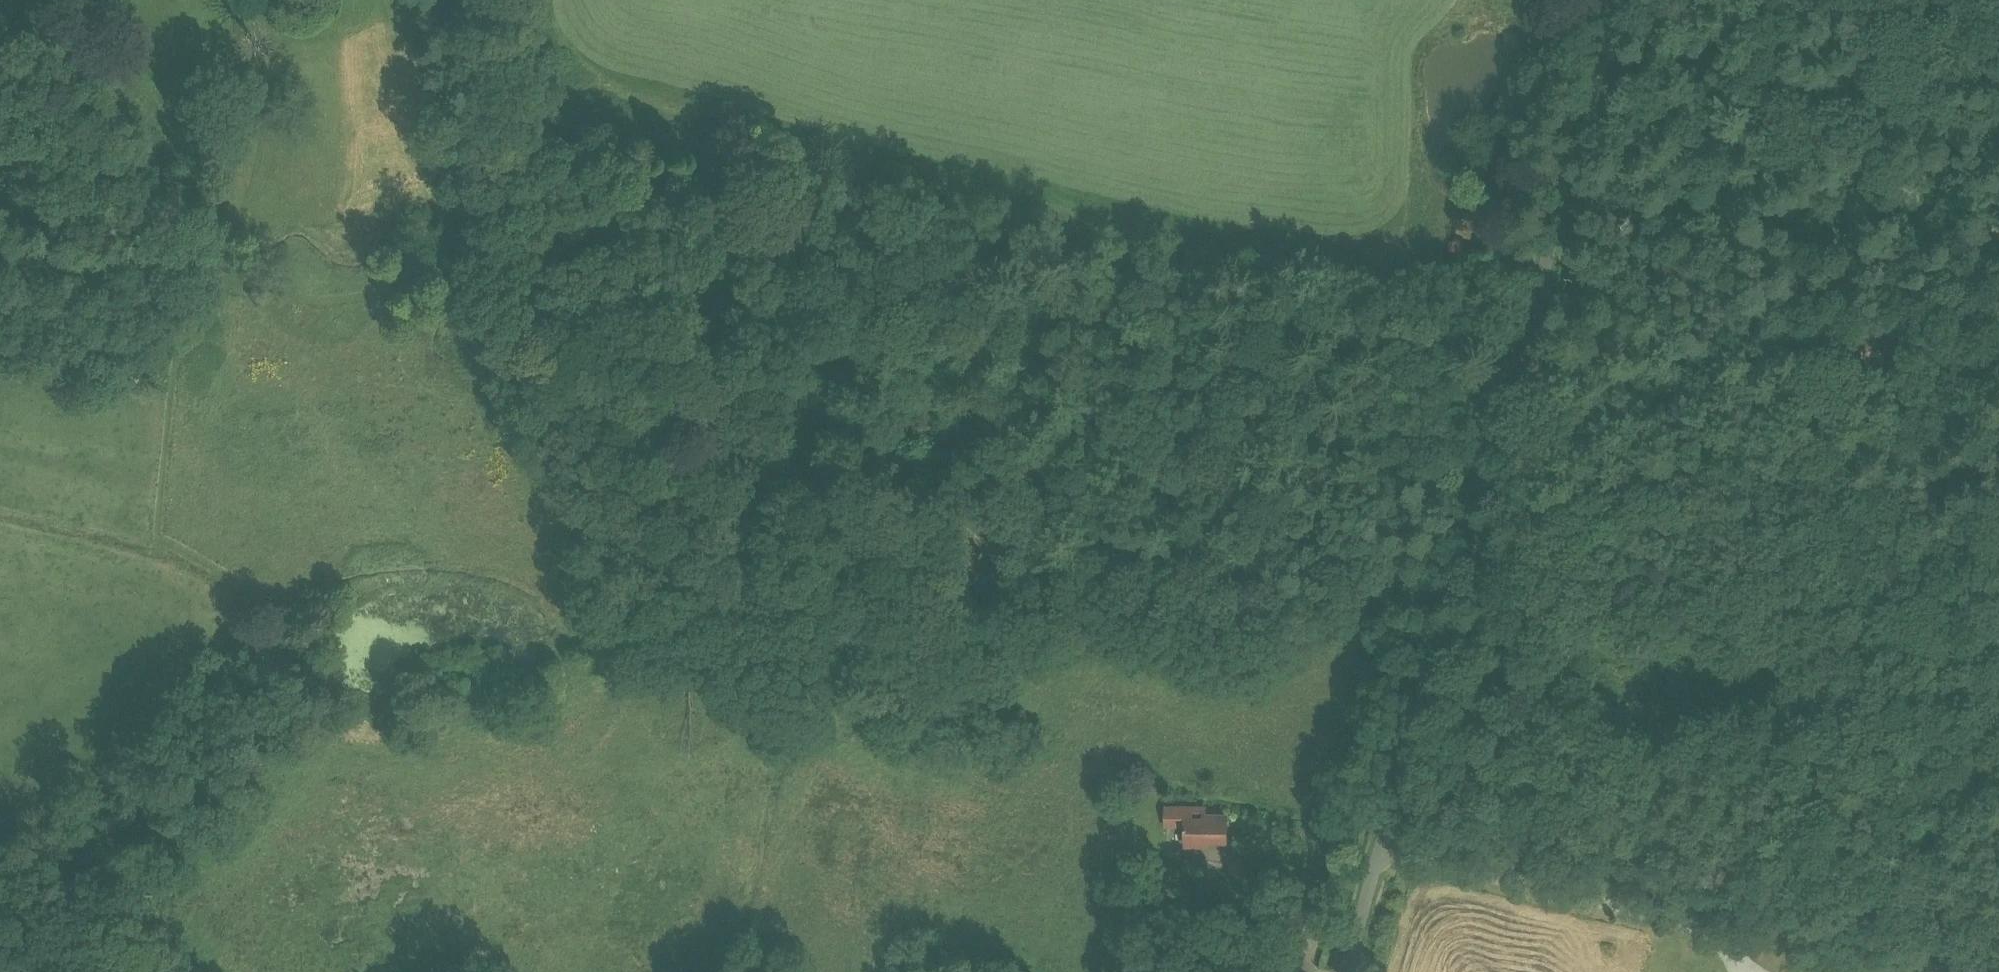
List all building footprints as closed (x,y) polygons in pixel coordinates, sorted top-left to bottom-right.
[(1164,828),(1184,828),(1184,849),(1213,848),(1212,844),(1229,844),(1228,813),(1207,813),(1207,805),(1163,806),(1164,828)] [(1871,963),(1869,971),(1909,971),(1871,963)]
